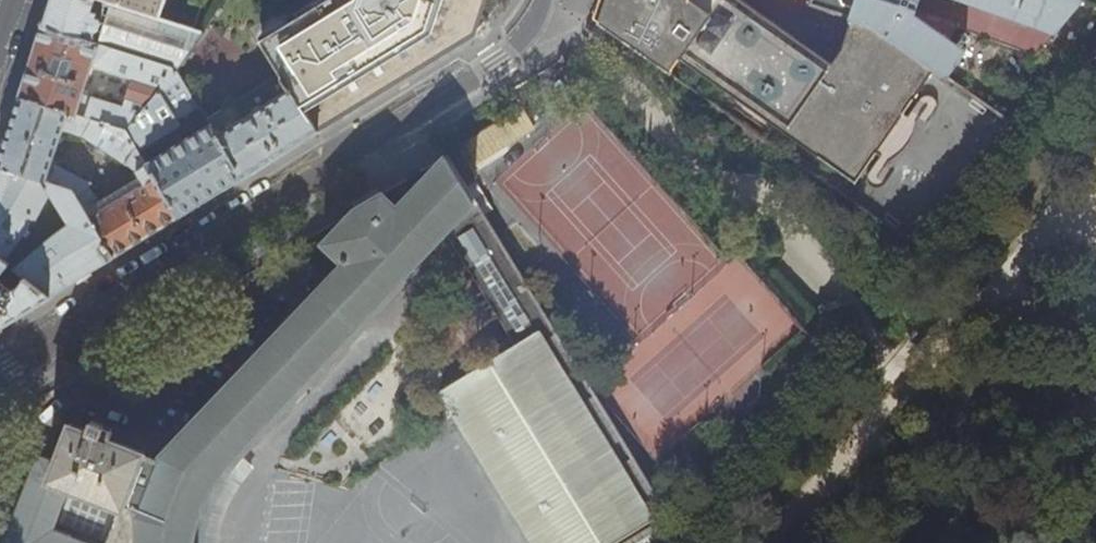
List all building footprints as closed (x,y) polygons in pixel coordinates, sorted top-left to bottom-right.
[(157,18),(101,0),(50,0),(47,8),(42,25),(92,42),(96,30),(98,31),(102,21),(106,22),(98,44),(171,68),(172,65),(175,63),(178,63),(180,64),(201,33),(157,18)] [(163,0),(101,0),(157,18),(163,0)] [(262,41),(282,74),(306,114),(425,42),(441,0),(329,0),(262,41)] [(306,114),(317,132),(394,84),(474,35),(484,5),(486,0),(441,0),(425,42),(306,114)] [(593,17),(669,72),(680,58),(856,181),(936,68),(872,23),(852,17),(843,49),(832,64),(742,0),(598,0),(593,17)] [(809,4),(852,17),(872,23),(936,68),(947,75),(965,49),(913,12),(914,9),(1037,48),(1051,31),(1054,32),(1081,0),(810,0),(809,4)] [(98,44),(92,42),(42,25),(31,58),(30,62),(19,98),(126,131),(173,74),(172,73),(171,70),(171,68),(98,44)] [(176,75),(173,74),(126,131),(178,217),(215,195),(242,178),(209,124),(150,160),(142,147),(179,125),(176,120),(192,110),(200,123),(206,119),(179,74),(176,75)] [(282,74),(206,119),(209,124),(242,178),(282,153),(317,132),(306,114),(282,74)] [(19,98),(8,130),(0,156),(0,166),(71,190),(113,257),(144,238),(147,236),(178,217),(126,131),(19,98)] [(441,390),(529,542),(668,542),(673,536),(446,156),(435,167),(418,185),(397,206),(382,194),(369,202),(355,210),(322,242),(344,263),(285,326),(213,402),(161,456),(163,458),(162,460),(146,454),(152,443),(93,420),(89,430),(72,423),(65,443),(58,461),(39,454),(4,542),(89,542),(55,529),(71,488),(121,508),(107,542),(195,542),(196,538),(198,527),(205,505),(213,487),(220,475),(239,450),(245,455),(433,256),(428,251),(446,231),(512,338),(483,355),(488,362),(441,390)] [(4,260),(32,223),(49,190),(69,225),(14,267),(50,296),(80,277),(113,257),(71,190),(0,166),(0,256),(4,260)] [(14,267),(4,260),(0,256),(0,274),(2,272),(5,274),(8,272),(21,283),(14,292),(0,281),(0,326),(19,315),(50,296),(14,267)]
